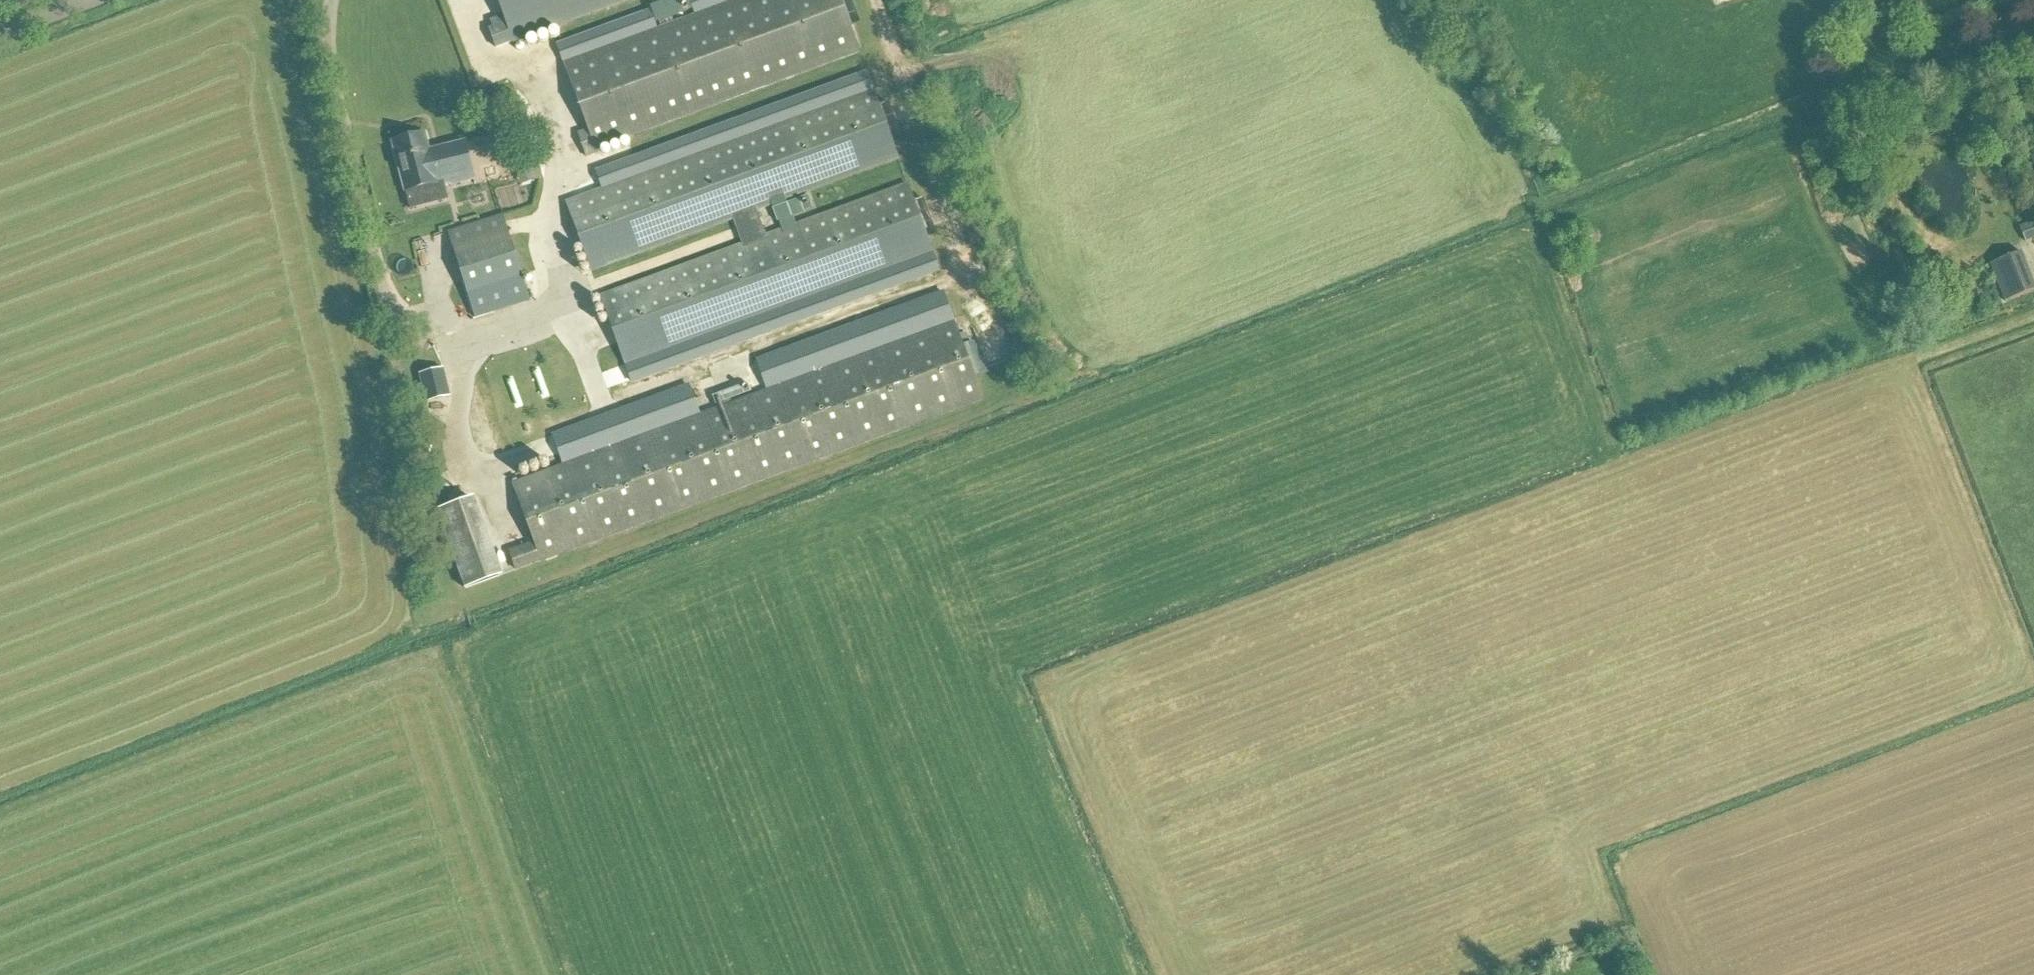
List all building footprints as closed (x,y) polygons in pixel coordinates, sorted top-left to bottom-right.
[(503,18),(505,25),(488,31),(496,50),(632,0),(496,0),(503,18)] [(840,0),(737,0),(563,64),(587,129),(577,133),(586,158),(596,154),(595,149),(859,53),(840,0)] [(692,11),(688,0),(670,0),(649,8),(656,24),(692,11)] [(899,160),(873,89),(565,202),(591,274),(733,221),(741,245),(600,296),(625,365),(932,253),(907,184),(796,225),(793,217),(813,210),(807,196),(787,203),(786,202),(899,160)] [(425,134),(392,142),(405,192),(444,182),(445,187),(475,179),(465,141),(429,150),(425,134)] [(502,216),(448,233),(475,318),(529,301),(502,216)] [(2024,244),(2033,240),(2033,226),(2033,222),(2017,229),(2024,244)] [(2019,256),(1988,268),(2002,304),(2033,292),(2019,256)] [(954,322),(512,484),(533,542),(509,551),(516,571),(982,399),(954,322)] [(443,369),(419,375),(426,402),(449,397),(443,369)] [(502,576),(474,497),(435,511),(464,590),(502,576)]
